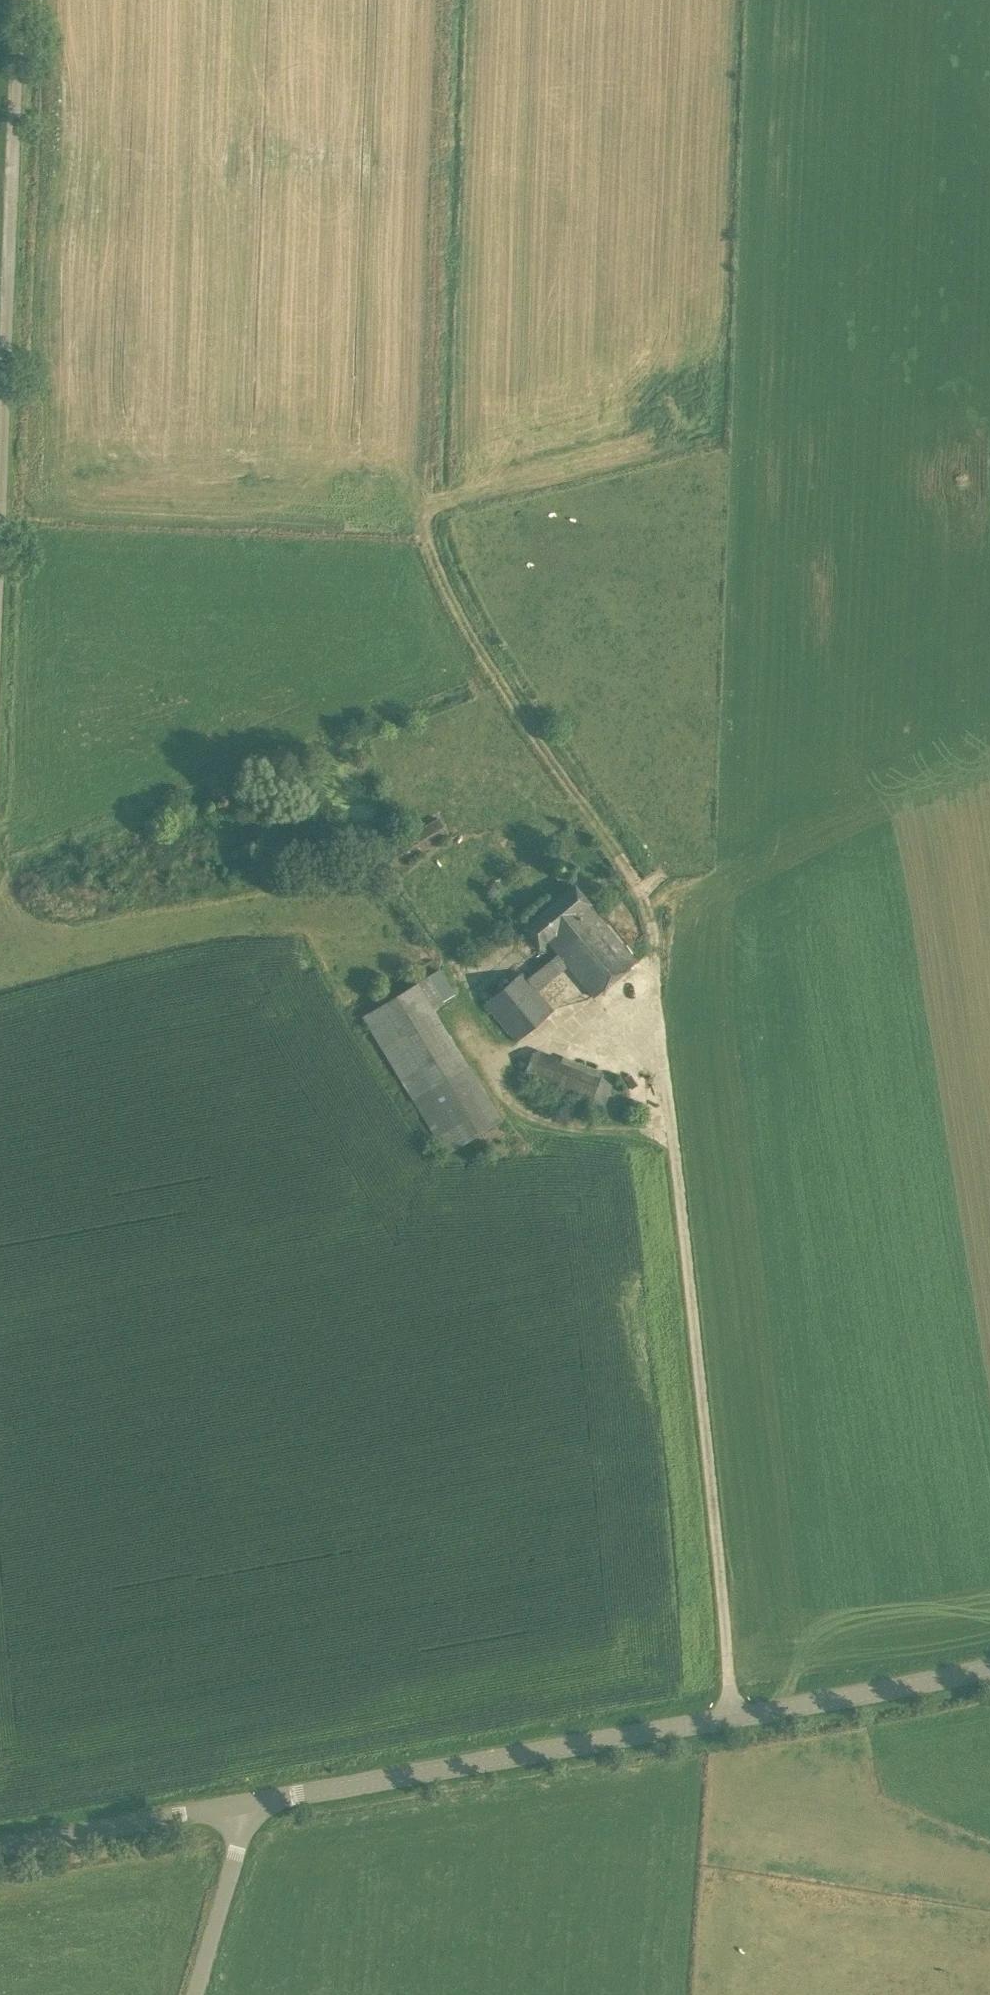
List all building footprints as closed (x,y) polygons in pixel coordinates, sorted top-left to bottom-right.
[(450,836),(438,818),(371,857),(382,876),(450,836)] [(539,946),(547,940),(555,950),(523,977),(520,973),(485,1004),(516,1042),(553,1010),(537,992),(569,967),(594,997),(636,962),(589,906),(590,904),(575,886),(524,927),(539,946)] [(363,1017),(446,1154),(501,1120),(434,1009),(455,996),(439,969),(363,1017)] [(561,1058),(535,1049),(521,1081),(601,1111),(614,1079),(602,1074),(603,1072),(562,1056),(561,1058)]
